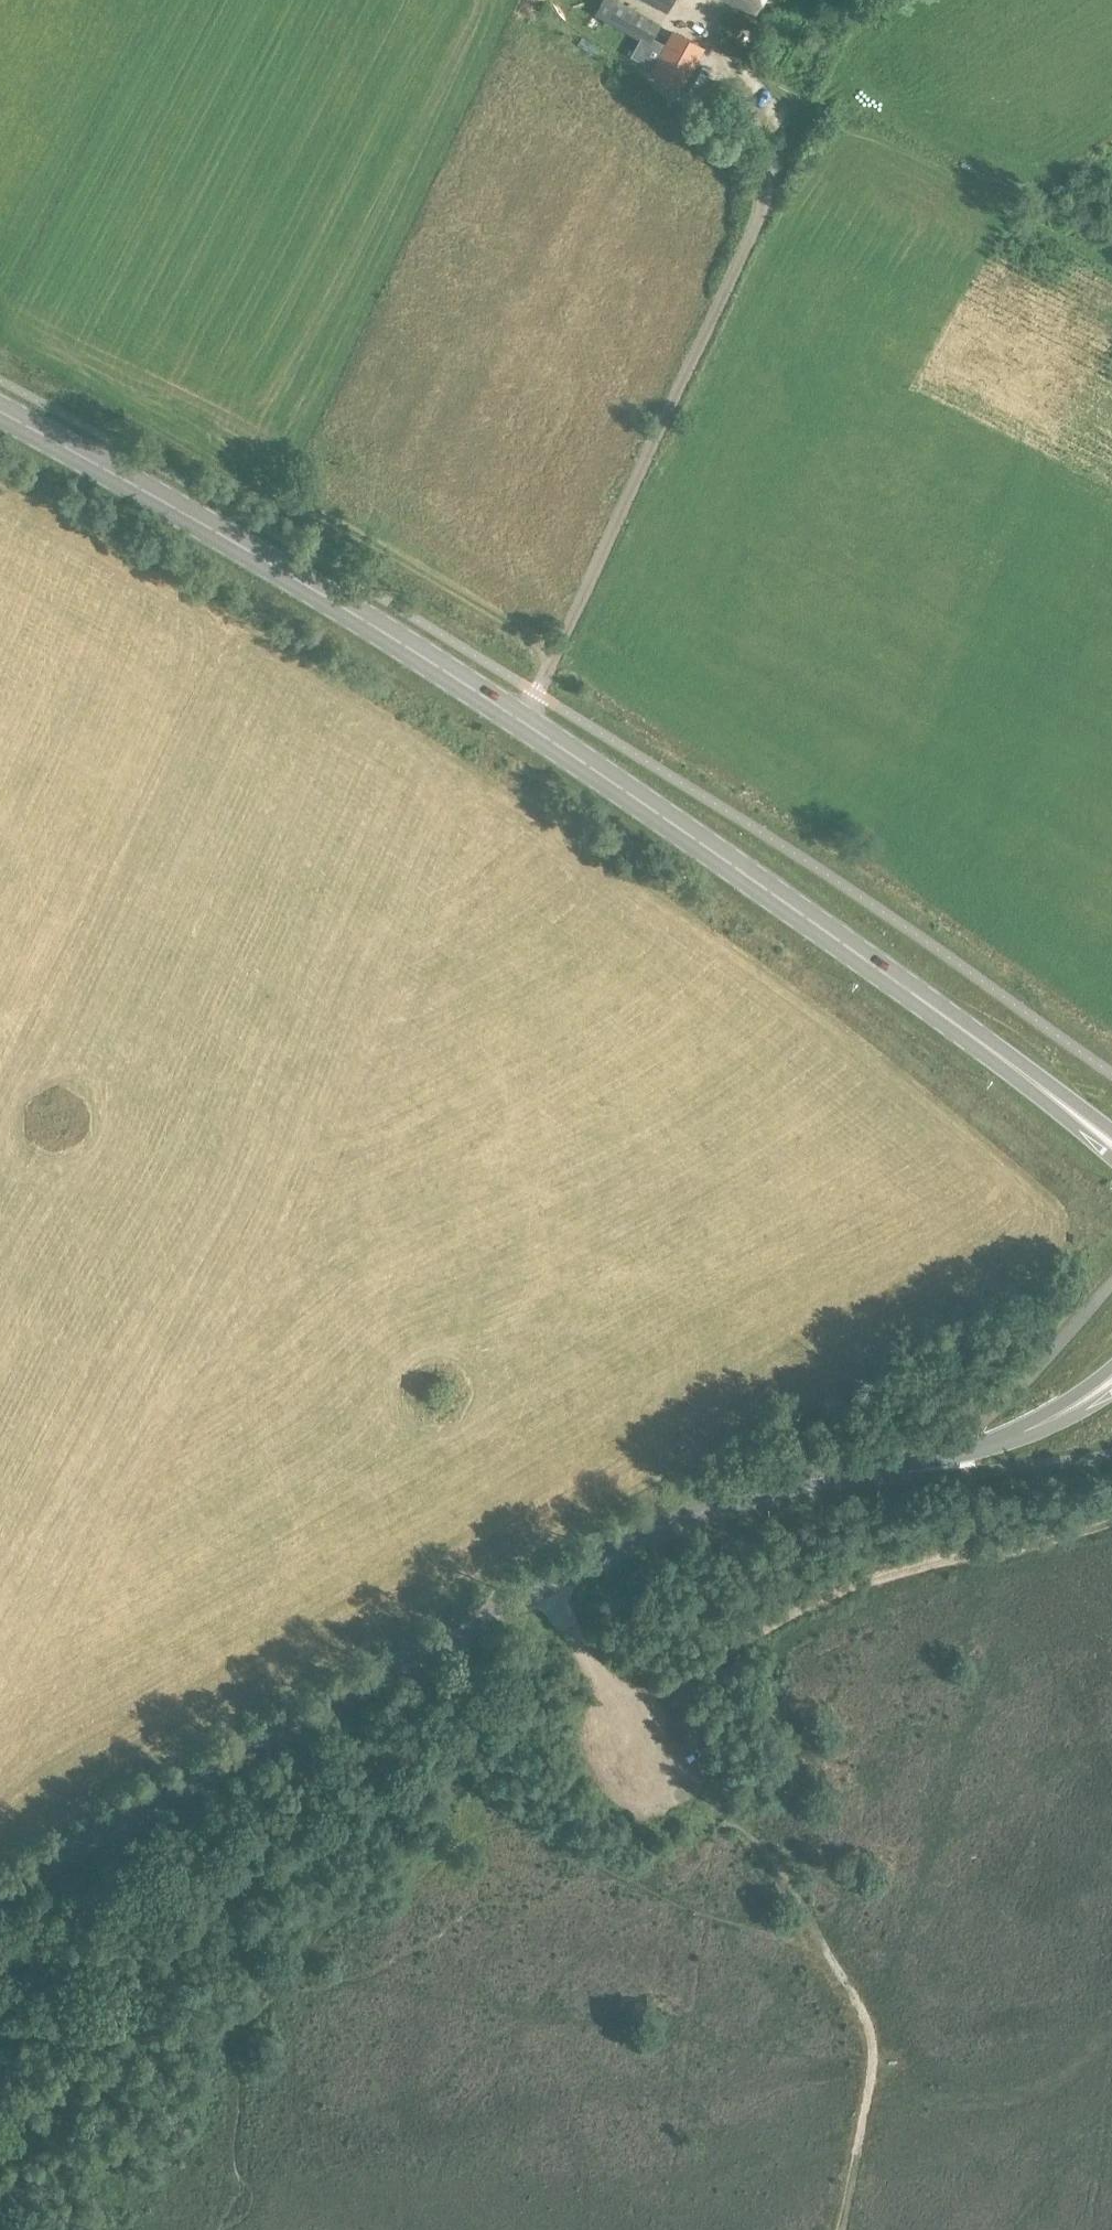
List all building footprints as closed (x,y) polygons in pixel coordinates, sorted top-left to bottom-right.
[(621,0),(601,0),(594,14),(638,39),(648,45),(651,39),(661,21),(621,0)] [(666,12),(673,0),(643,0),(666,12)] [(754,12),(760,0),(729,0),(754,12)] [(638,39),(629,57),(649,68),(647,71),(673,86),(679,89),(682,84),(684,85),(695,64),(693,63),(702,48),(669,30),(661,45),(651,39),(648,45),(638,39)]
